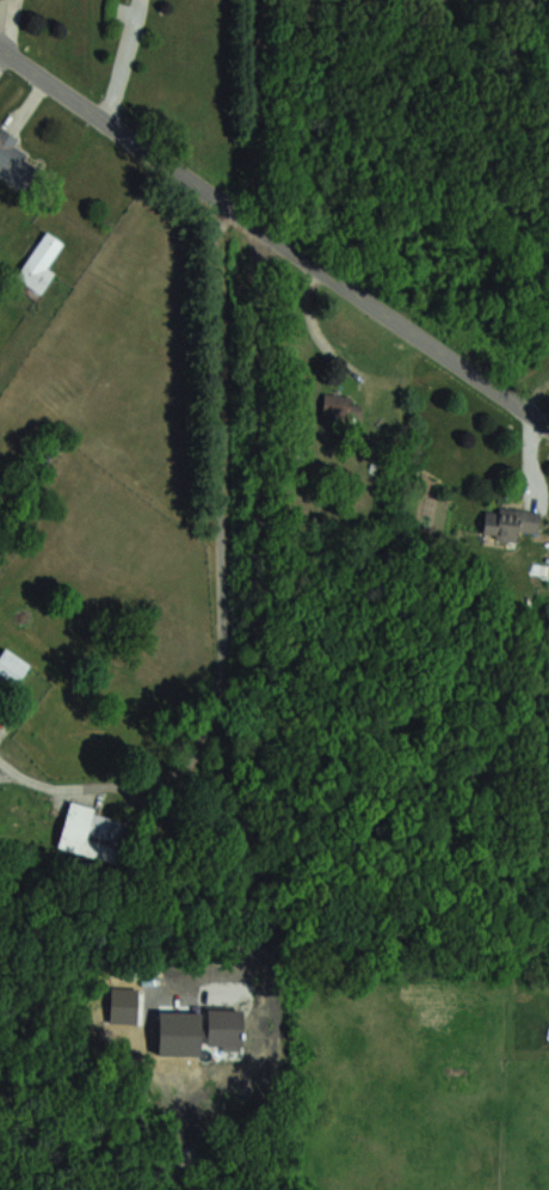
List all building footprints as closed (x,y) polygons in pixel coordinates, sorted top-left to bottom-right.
[(0,126),(0,175),(23,190),(39,166),(13,149),(19,139),(0,126)] [(68,246),(45,231),(11,283),(34,298),(68,246)] [(323,413),(346,413),(346,395),(323,395),(323,413)] [(518,540),(519,531),(537,533),(539,511),(485,506),(483,537),(518,540)] [(56,845),(116,862),(128,821),(68,804),(56,845)]
